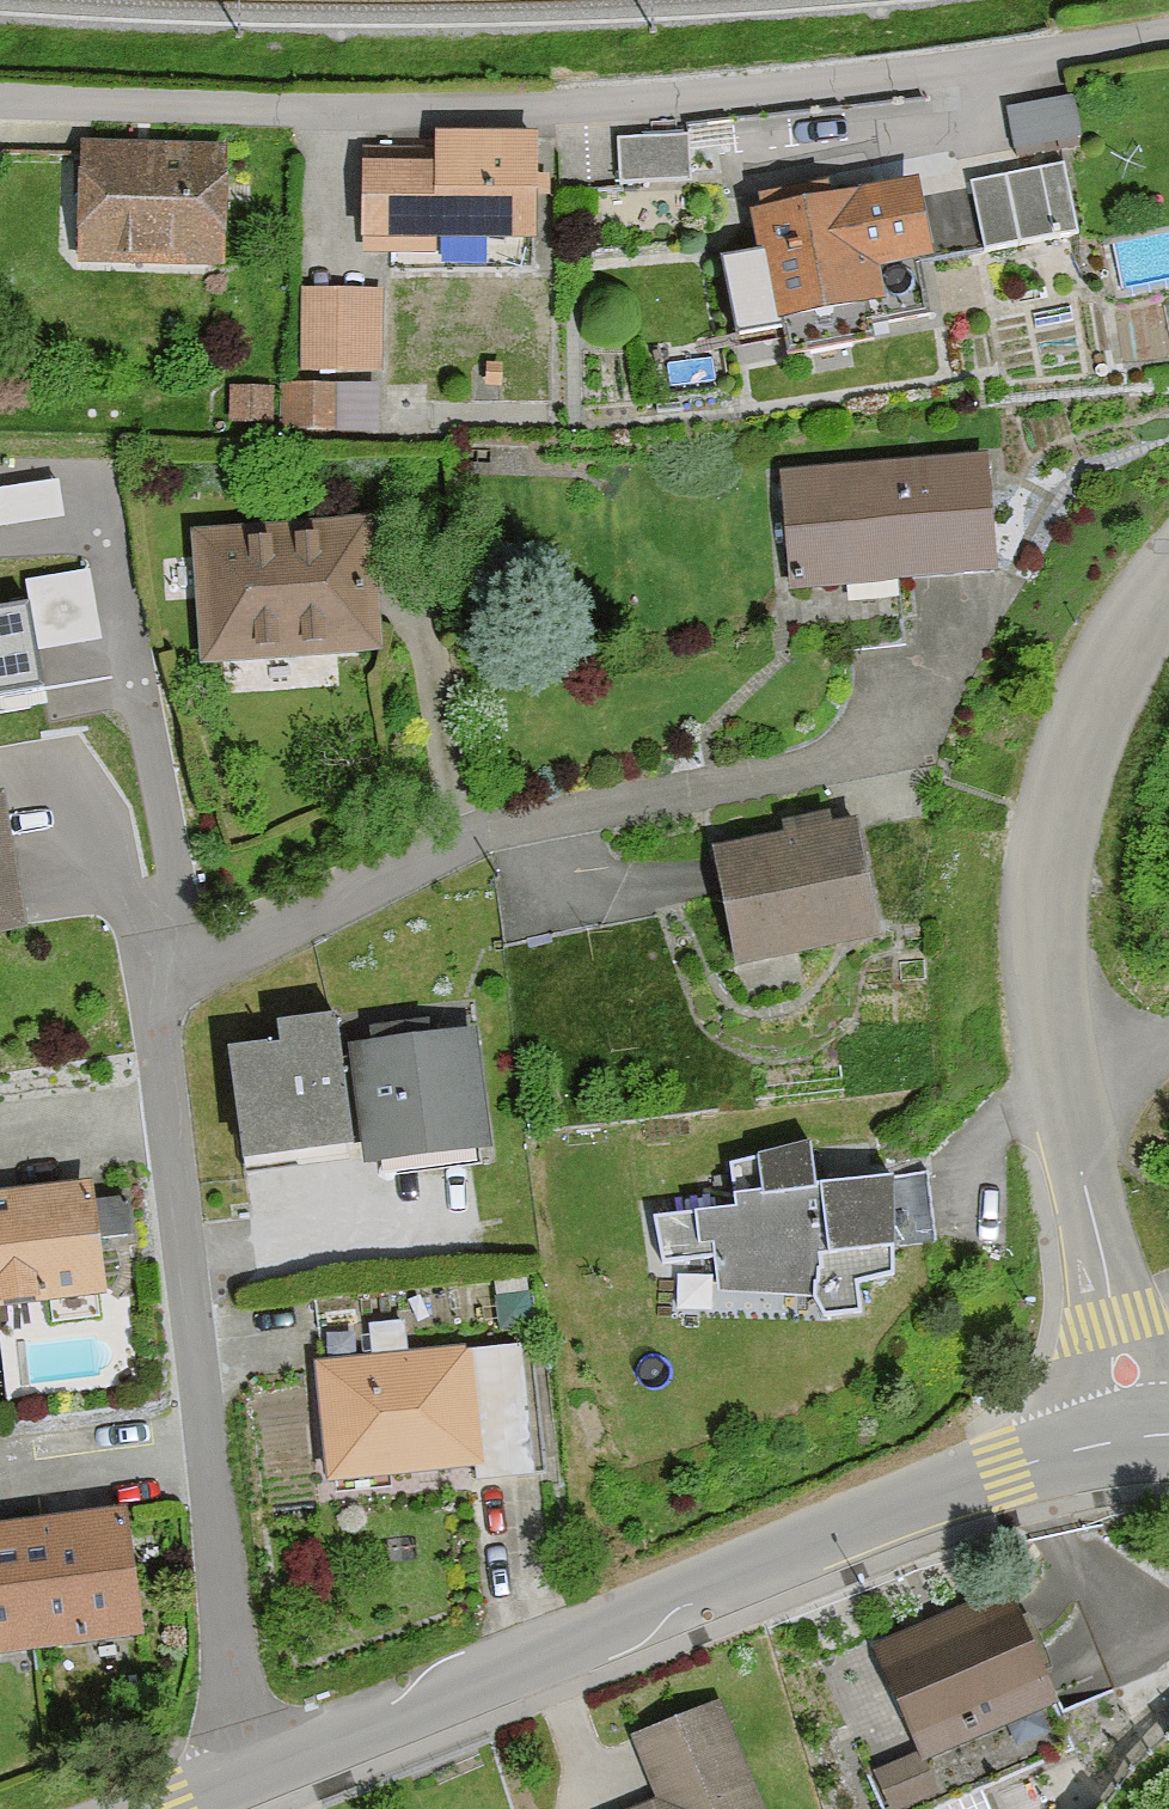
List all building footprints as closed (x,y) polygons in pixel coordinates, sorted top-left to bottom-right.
[(1062,105),(994,117),(1002,159),(1069,147),(1062,105)] [(536,131),(434,131),(434,184),(358,183),(357,272),(535,272),(536,131)] [(227,146),(85,143),(82,276),(224,279),(227,146)] [(679,188),(677,145),(606,148),(608,191),(679,188)] [(1064,243),(1052,175),(961,191),(973,258),(1064,243)] [(845,224),(763,236),(781,356),(888,340),(881,292),(933,284),(921,204),(844,215),(845,224)] [(367,380),(366,301),(289,302),(291,381),(367,380)] [(363,443),(363,394),(281,394),(282,443),(363,443)] [(257,426),(256,396),(217,397),(218,427),(257,426)] [(988,467),(791,475),(795,586),(992,578),(988,467)] [(364,520),(200,525),(205,675),(369,669),(364,520)] [(0,604),(0,690),(42,683),(28,599),(0,604)] [(861,837),(717,856),(735,988),(878,969),(861,837)] [(22,966),(0,838),(0,970),(22,966)] [(482,1047),(350,1049),(352,1195),(484,1193),(482,1047)] [(281,1078),(231,1079),(232,1196),(352,1195),(350,1049),(281,1050),(281,1078)] [(747,1231),(653,1236),(656,1285),(699,1283),(700,1319),(811,1313),(812,1336),(858,1334),(856,1303),(914,1300),(909,1205),(825,1210),(823,1173),(744,1177),(747,1231)] [(0,1189),(0,1305),(107,1293),(94,1178),(0,1189)] [(467,1360),(306,1368),(312,1505),(474,1497),(467,1360)] [(139,1534),(24,1542),(33,1673),(147,1666),(139,1534)] [(24,1542),(0,1543),(0,1675),(33,1673),(24,1542)] [(1034,1713),(989,1605),(855,1660),(901,1768),(1034,1713)] [(708,1711),(619,1744),(644,1808),(745,1808),(708,1711)] [(854,1784),(864,1808),(908,1808),(892,1769),(854,1784)] [(911,1808),(997,1808),(986,1781),(911,1808)]
